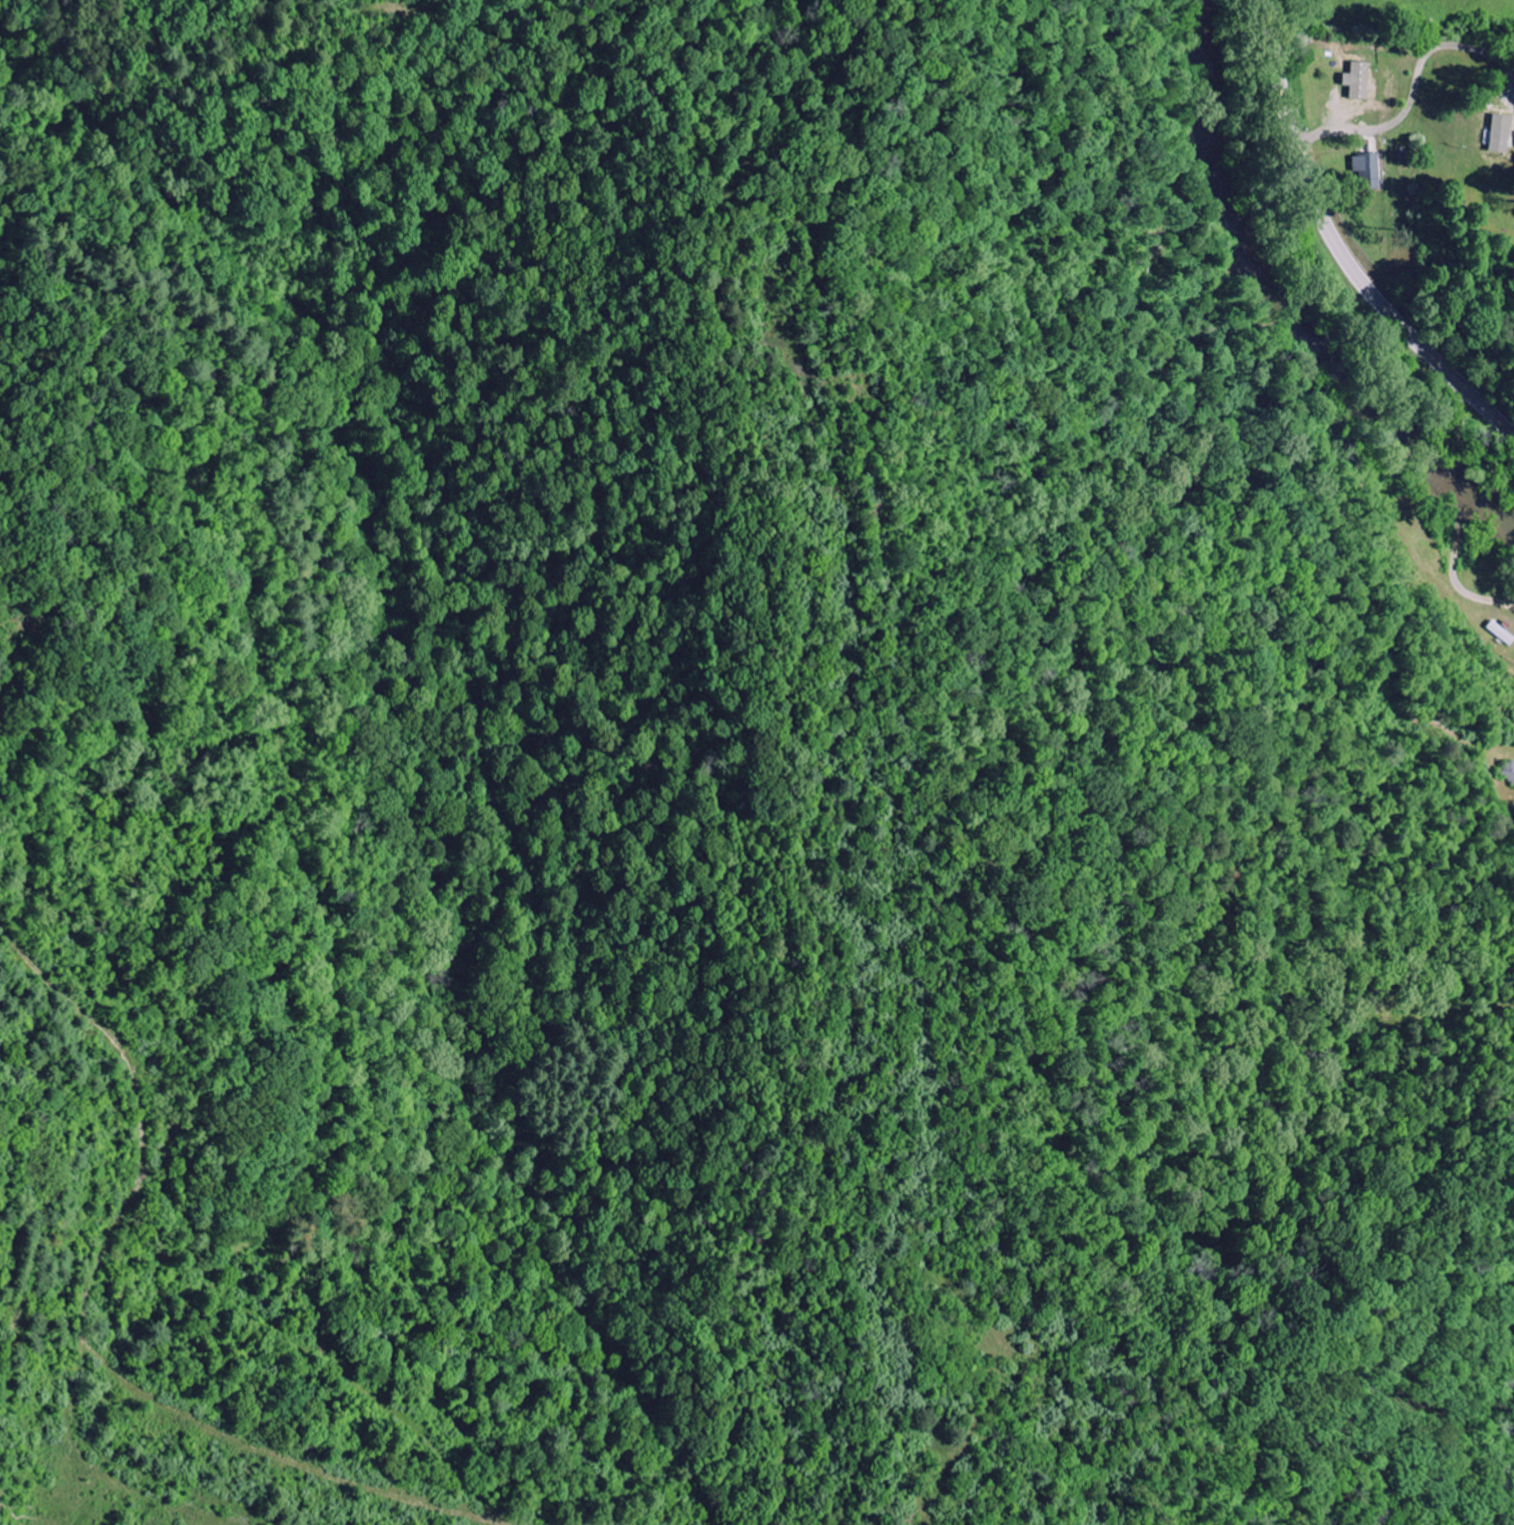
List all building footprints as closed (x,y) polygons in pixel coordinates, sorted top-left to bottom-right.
[(1354,100),(1372,101),(1373,64),(1355,63),(1354,100)] [(1513,117),(1495,116),(1493,153),(1511,154),(1513,117)] [(1357,174),(1366,174),(1366,190),(1383,190),(1382,156),(1356,156),(1357,174)] [(1503,774),(1513,784),(1513,762),(1503,774)]
